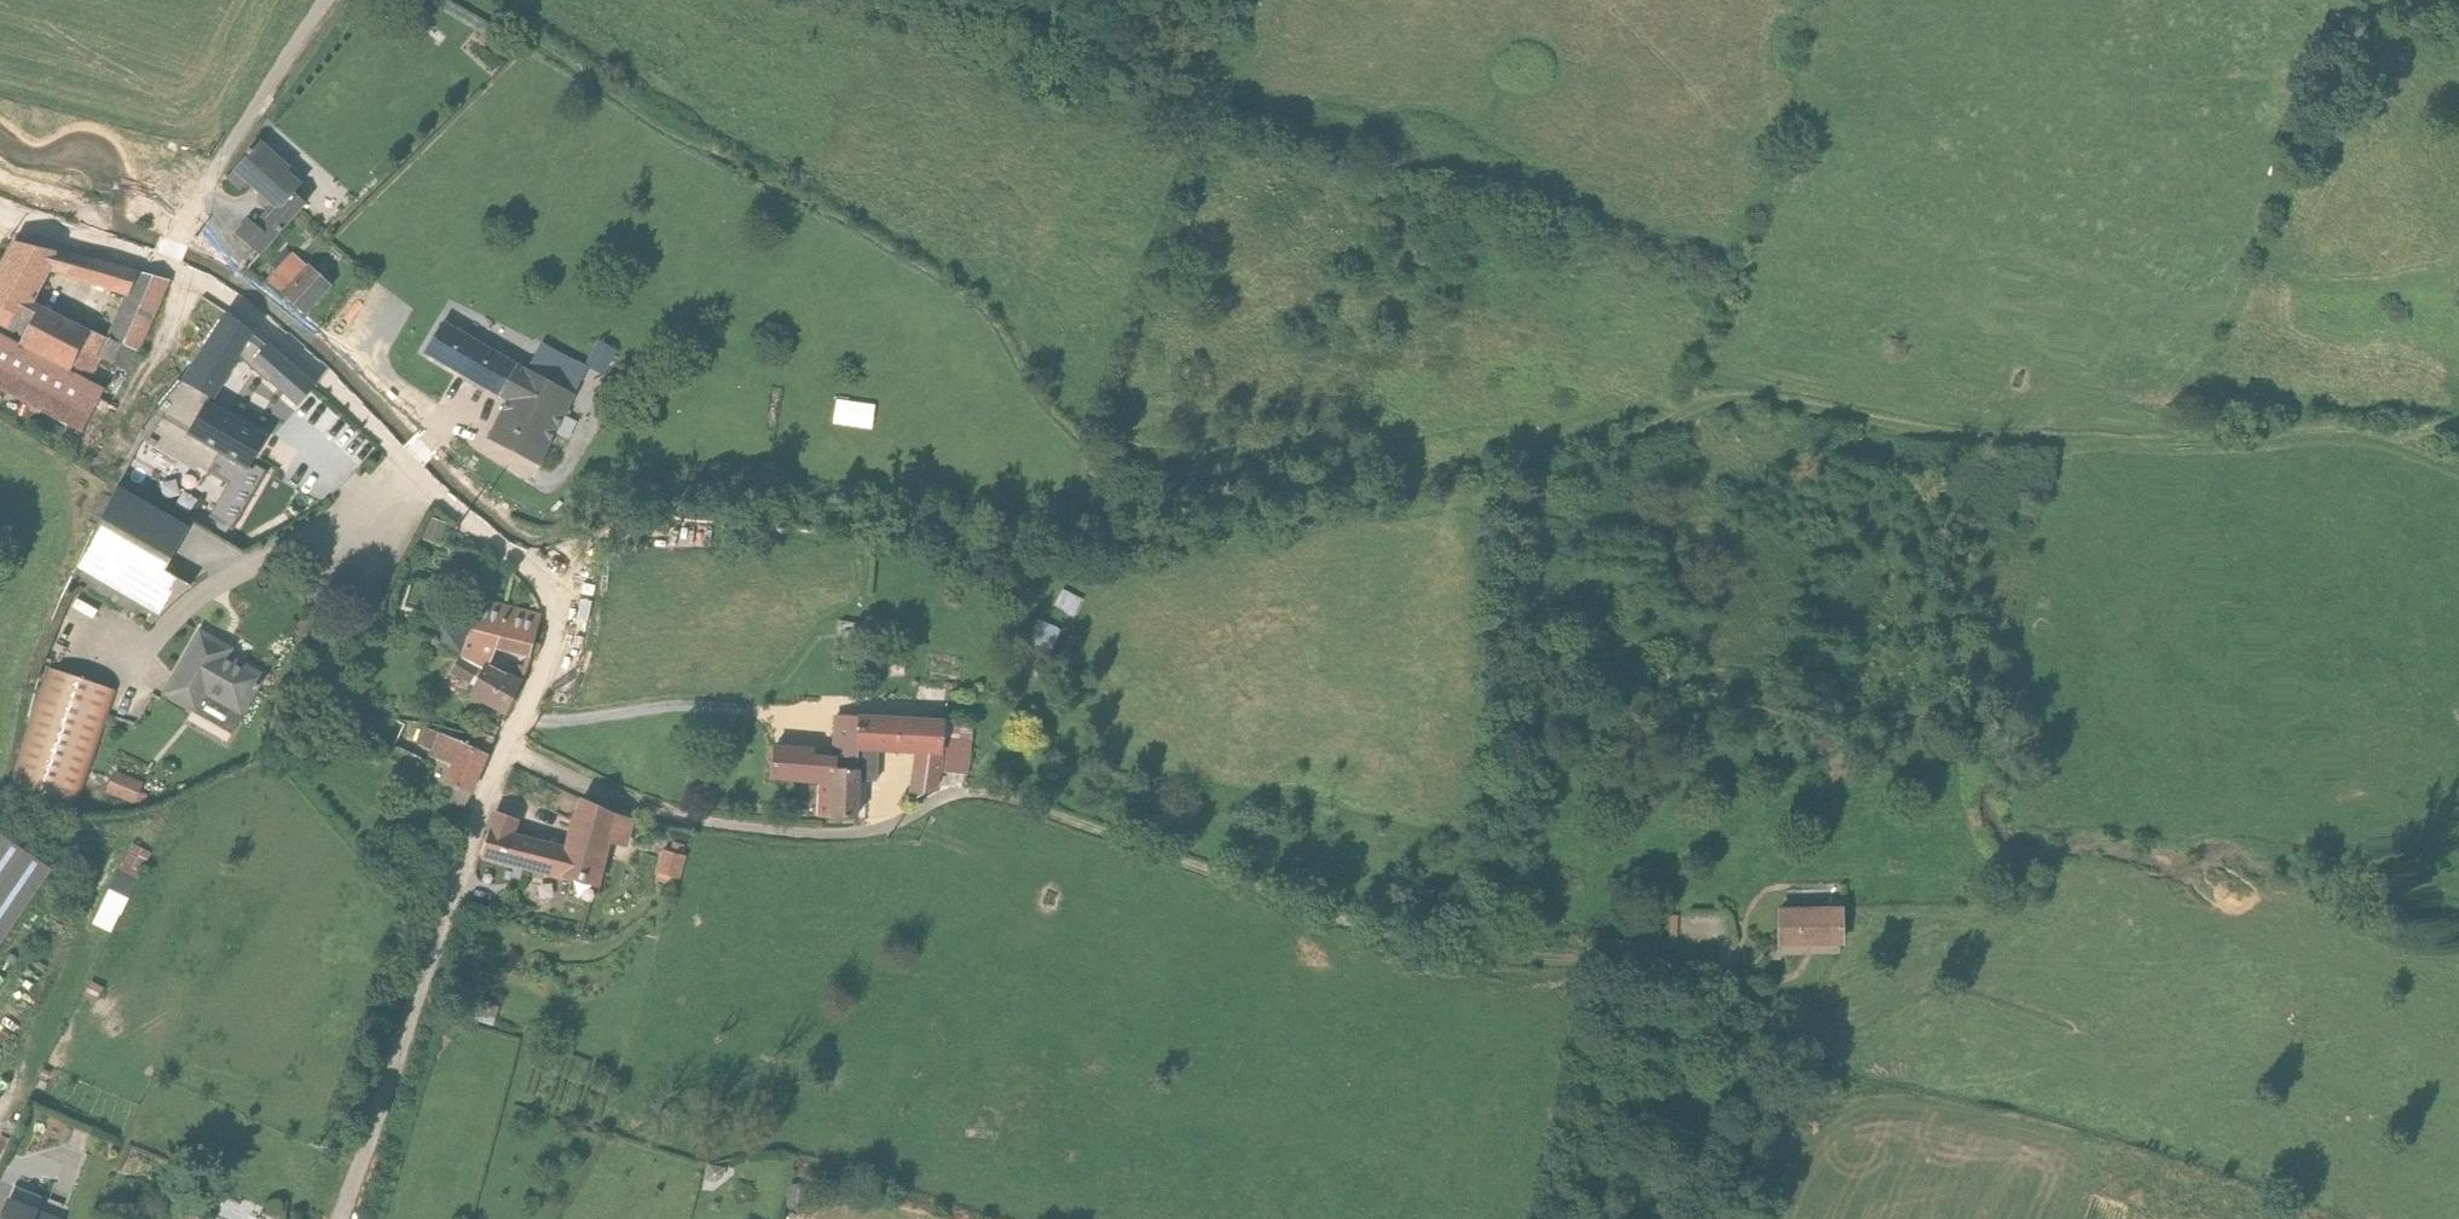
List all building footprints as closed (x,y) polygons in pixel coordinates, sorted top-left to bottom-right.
[(247,154),(227,176),(241,189),(247,182),(277,208),(265,221),(262,218),(255,226),(249,220),(235,235),(259,256),(305,203),(294,193),(301,184),(287,172),(289,169),(258,142),(250,151),(249,150),(246,153),(247,154)] [(55,252),(13,242),(0,267),(0,391),(81,432),(103,389),(91,382),(101,359),(118,367),(130,372),(169,281),(139,273),(110,264),(83,258),(78,281),(126,296),(106,338),(32,302),(46,271),(55,252)] [(276,271),(267,281),(303,314),(330,284),(307,263),(305,265),(285,249),(270,266),(276,271)] [(240,356),(253,335),(226,313),(182,383),(163,403),(156,409),(140,440),(195,472),(198,467),(227,485),(208,517),(231,531),(232,529),(266,472),(255,465),(252,470),(248,467),(266,435),(212,402),(240,356)] [(499,395),(517,362),(442,323),(425,352),(430,355),(435,358),(499,395)] [(583,366),(587,368),(602,376),(616,350),(596,340),(583,366)] [(264,357),(254,369),(297,406),(315,386),(267,344),(266,346),(259,353),(264,357)] [(517,362),(499,395),(508,400),(488,438),(537,464),(587,368),(583,366),(540,344),(528,368),(517,362)] [(115,491),(70,579),(151,625),(169,604),(190,586),(163,572),(191,523),(119,482),(115,491)] [(429,517),(421,539),(438,545),(446,524),(429,517)] [(1061,590),(1053,606),(1074,616),(1082,600),(1061,590)] [(460,657),(487,668),(496,648),(529,657),(540,617),(479,600),(460,657)] [(1040,618),(1034,638),(1057,646),(1064,627),(1040,618)] [(1074,627),(1060,657),(1077,665),(1091,635),(1074,627)] [(198,629),(160,694),(191,712),(231,734),(265,676),(230,655),(233,649),(198,629)] [(1026,644),(1017,663),(1039,674),(1049,655),(1026,644)] [(487,668),(460,657),(449,674),(473,686),(468,695),(483,703),(505,714),(512,701),(521,682),(487,668)] [(48,667),(4,793),(74,816),(117,692),(48,667)] [(835,759),(834,768),(857,769),(857,781),(876,782),(878,750),(916,752),(910,801),(935,786),(937,771),(946,720),(943,719),(857,715),(857,718),(841,718),(832,717),(830,759),(835,759)] [(475,730),(492,738),(497,728),(479,720),(475,730)] [(946,720),(937,771),(965,773),(970,723),(946,720)] [(485,754),(465,745),(425,728),(417,746),(429,751),(427,756),(449,765),(443,783),(454,787),(448,801),(464,808),(486,754),(485,754)] [(465,745),(485,754),(491,740),(492,738),(475,730),(472,729),(465,745)] [(835,759),(830,759),(813,758),(813,749),(770,747),(768,782),(821,785),(821,783),(833,784),(834,768),(835,759)] [(821,783),(821,785),(819,816),(830,817),(855,818),(857,781),(857,769),(834,768),(833,784),(821,783)] [(114,771),(105,793),(134,805),(135,803),(143,806),(147,796),(140,793),(143,784),(114,771)] [(567,850),(558,877),(569,881),(565,897),(592,904),(596,888),(598,889),(609,844),(623,847),(631,820),(613,815),(583,800),(573,820),(572,820),(567,850)] [(558,877),(567,850),(510,836),(516,820),(495,812),(479,855),(558,877)] [(50,870),(0,835),(0,943),(50,870)] [(131,844),(92,925),(110,934),(119,916),(120,917),(128,899),(127,899),(150,853),(131,844)] [(664,851),(657,875),(677,880),(683,856),(680,856),(682,847),(674,845),(672,853),(664,851)] [(1778,945),(1838,944),(1837,907),(1777,908),(1778,945)] [(1838,944),(1778,945),(1765,959),(1764,961),(1780,960),(1779,956),(1838,954),(1838,944)] [(90,981),(80,1000),(94,1007),(103,988),(90,981)] [(479,1001),(473,1021),(492,1027),(499,1007),(479,1001)] [(707,1165),(703,1182),(714,1184),(722,1179),(724,1168),(707,1165)] [(789,1183),(784,1206),(798,1210),(804,1186),(789,1183)] [(43,1212),(36,1209),(9,1198),(0,1218),(60,1218),(43,1212)]
